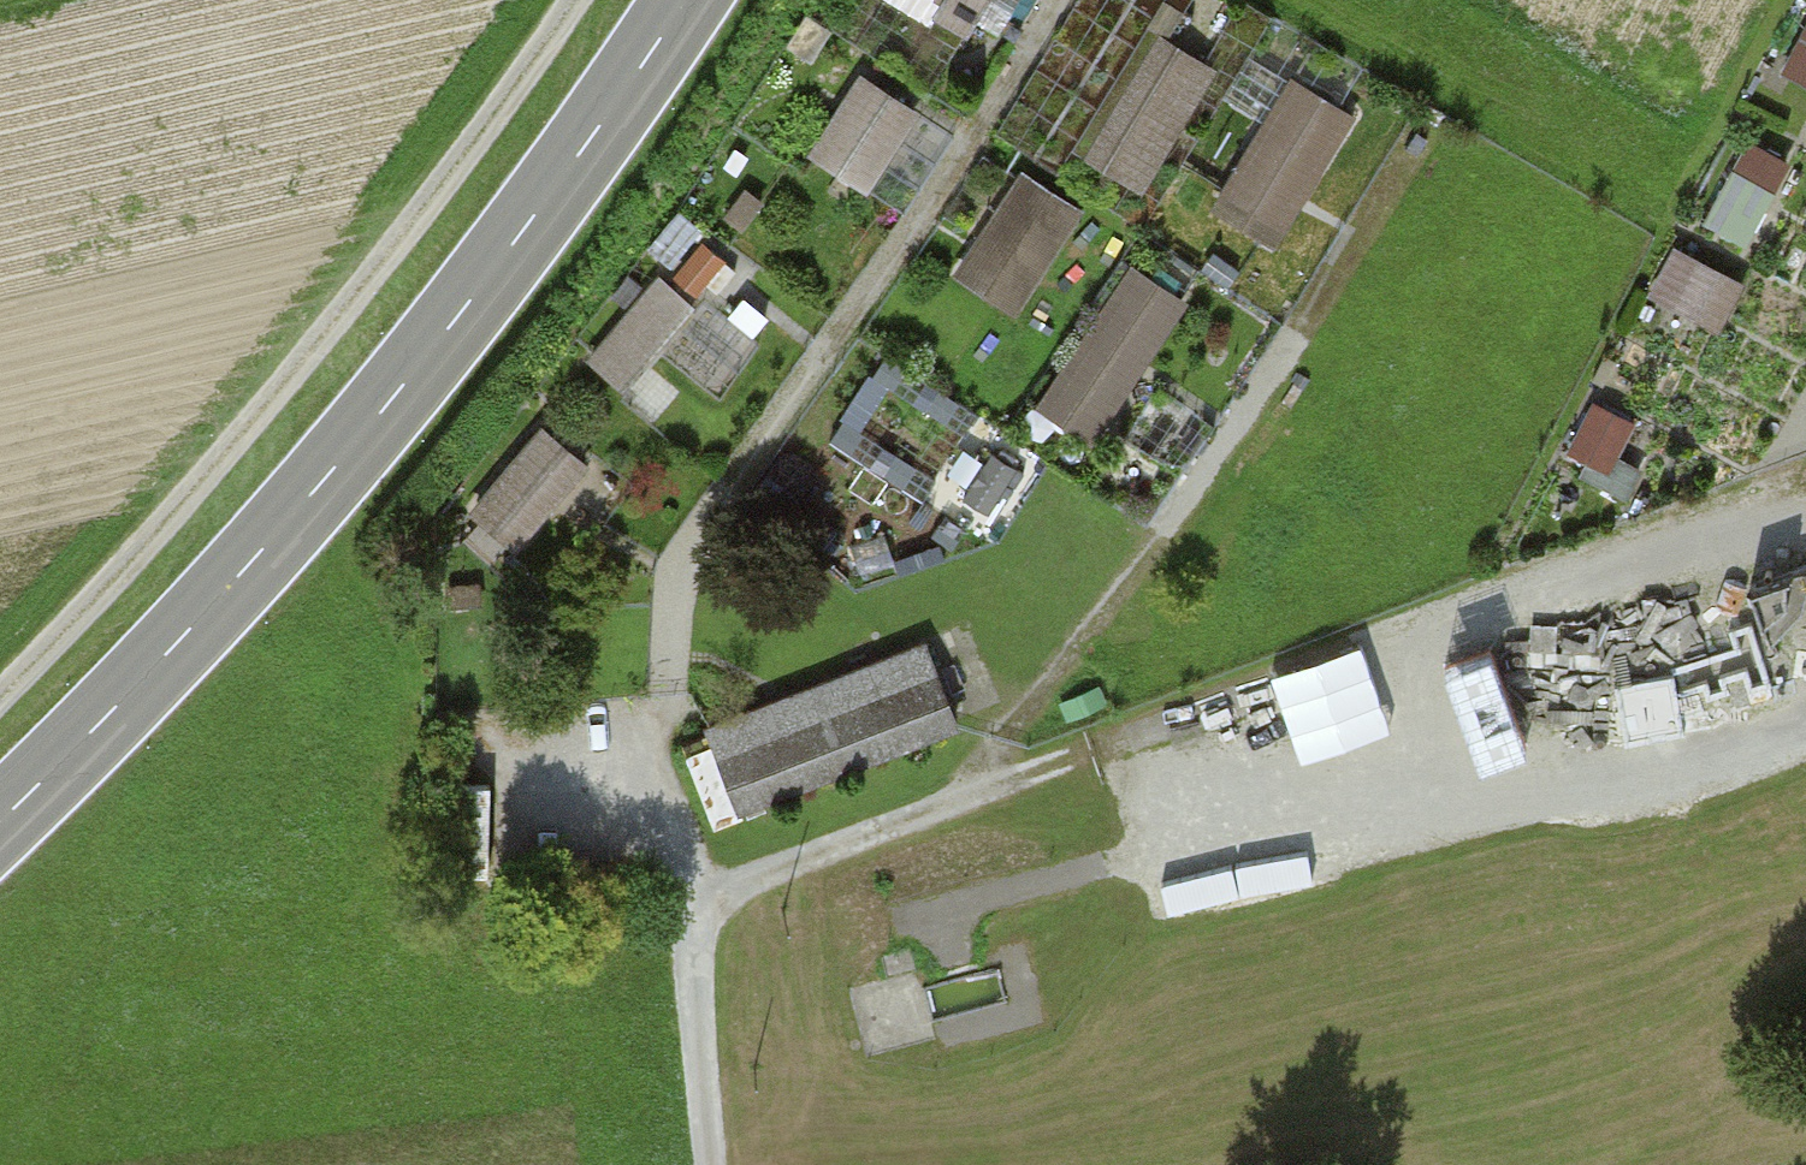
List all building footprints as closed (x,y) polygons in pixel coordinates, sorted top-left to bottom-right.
[(959,43),(987,0),(891,0),(959,43)] [(1782,68),(1805,81),(1805,26),(1782,68)] [(1145,197),(1214,76),(1147,39),(1078,160),(1145,197)] [(865,201),(911,119),(854,87),(808,168),(865,201)] [(1281,237),(1346,123),(1285,88),(1219,201),(1281,237)] [(1698,218),(1747,246),(1797,159),(1748,131),(1698,218)] [(1012,328),(1082,223),(1022,183),(952,288),(1012,328)] [(1721,328),(1748,277),(1677,241),(1651,291),(1721,328)] [(1090,446),(1178,308),(1125,275),(1038,413),(1090,446)] [(654,287),(583,365),(624,402),(695,324),(654,287)] [(535,437),(464,517),(516,563),(587,483),(535,437)] [(925,648),(711,732),(741,807),(955,724),(925,648)]
